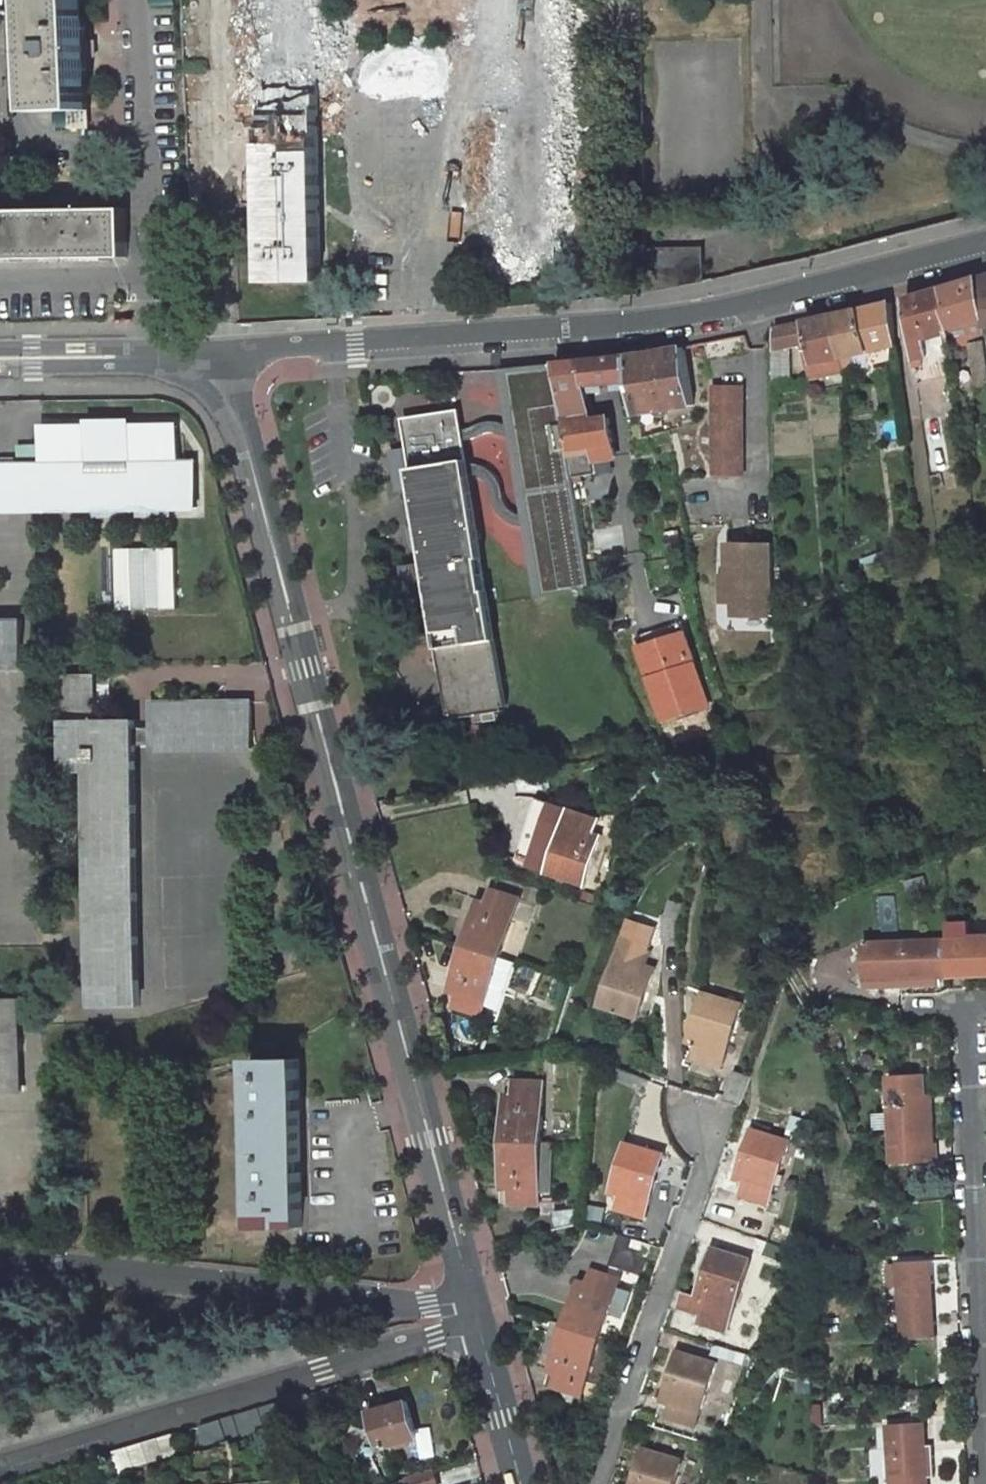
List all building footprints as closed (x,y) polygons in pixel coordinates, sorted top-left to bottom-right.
[(41,111),(71,110),(88,110),(86,56),(85,41),(84,0),(36,0),(41,111)] [(274,226),(286,242),(365,242),(380,233),(384,214),(377,118),(389,108),(520,55),(536,45),(540,28),(540,0),(407,0),(289,42),(276,53),(268,74),(274,226)] [(94,55),(93,41),(85,41),(86,56),(94,55)] [(71,110),(72,128),(89,127),(88,110),(71,110)] [(127,256),(127,207),(0,209),(0,258),(127,256)] [(708,278),(706,245),(663,247),(665,280),(708,278)] [(982,319),(985,340),(985,345),(985,275),(977,278),(982,319)] [(945,330),(982,319),(977,278),(940,289),(945,330)] [(925,336),(945,330),(940,289),(906,298),(904,299),(913,363),(927,358),(925,336)] [(832,317),(841,358),(868,352),(864,330),(884,325),(885,333),(894,330),(890,303),(867,310),(832,317)] [(802,324),(773,329),(773,389),(789,384),(790,348),(801,345),(808,380),(842,372),(839,358),(841,358),(832,317),(802,324)] [(948,351),(970,345),(985,340),(982,319),(945,330),(948,351)] [(975,377),(985,374),(985,345),(985,340),(970,345),(975,377)] [(636,387),(640,415),(693,407),(684,348),(631,356),(635,381),(636,387)] [(556,364),(562,404),(587,400),(584,385),(635,381),(631,356),(556,364)] [(541,592),(588,585),(555,367),(508,374),(517,427),(518,439),(531,518),(533,529),(542,591),(541,591),(541,592)] [(742,477),(742,386),(712,386),(712,477),(742,477)] [(640,415),(636,387),(624,388),(628,417),(640,415)] [(587,400),(562,404),(566,426),(590,423),(587,400)] [(455,433),(452,414),(402,421),(407,453),(390,456),(396,492),(413,489),(420,533),(423,550),(427,571),(414,573),(416,588),(407,590),(410,607),(432,604),(450,718),(501,711),(462,480),(460,468),(457,445),(455,433)] [(0,462),(0,510),(201,508),(200,459),(184,459),(183,423),(137,423),(137,418),(93,419),(93,425),(45,425),(46,462),(0,462)] [(614,460),(608,420),(590,423),(566,426),(567,435),(569,450),(588,447),(590,464),(614,460)] [(467,431),(455,433),(457,445),(468,443),(482,437),(487,436),(495,436),(506,439),(518,439),(517,427),(508,428),(493,425),(483,425),(467,431)] [(467,467),(460,468),(462,480),(468,479),(475,480),(481,482),(486,486),(487,488),(498,514),(502,519),(507,524),(515,528),(520,529),(526,530),(533,529),(531,518),(525,518),(521,517),(516,515),(511,511),(506,505),(500,487),(493,477),(488,472),(481,469),(477,468),(467,467)] [(423,550),(420,533),(403,535),(406,553),(423,550)] [(177,547),(117,546),(116,610),(176,610),(177,547)] [(772,618),(772,546),(727,546),(727,577),(727,596),(733,596),(733,605),(733,618),(772,618)] [(416,588),(414,573),(405,575),(407,590),(416,588)] [(727,577),(722,577),(721,605),(733,605),(733,596),(727,596),(727,577)] [(29,669),(28,617),(0,618),(0,670),(29,669)] [(656,673),(661,690),(657,691),(662,712),(702,702),(684,632),(649,641),(651,649),(642,652),(649,674),(656,673)] [(148,718),(107,719),(107,672),(73,673),(73,763),(92,763),(94,1006),(150,1006),(148,718)] [(154,749),(258,748),(257,701),(153,702),(154,749)] [(582,886),(597,835),(591,833),(594,821),(564,812),(545,872),(582,886)] [(498,958),(517,899),(490,890),(485,903),(477,900),(462,946),(498,958)] [(950,976),(980,975),(980,967),(985,967),(985,939),(948,941),(950,976)] [(948,941),(865,946),(866,979),(883,978),(883,972),(902,971),(902,978),(950,976),(948,941)] [(479,1016),(498,958),(462,946),(448,991),(455,994),(451,1008),(479,1016)] [(635,1020),(655,973),(647,969),(652,957),(623,946),(600,1006),(635,1020)] [(704,989),(688,1041),(696,1044),(691,1057),(719,1066),(740,1002),(704,989)] [(28,1092),(28,999),(0,999),(0,1092),(28,1092)] [(318,1225),(316,1056),(267,1059),(269,1225),(318,1225)] [(733,1069),(721,1101),(737,1106),(743,1094),(749,1075),(733,1069)] [(890,1112),(891,1129),(893,1163),(936,1160),(935,1149),(926,1149),(926,1145),(919,1145),(916,1099),(924,1098),(923,1093),(922,1074),(888,1075),(890,1112)] [(540,1144),(543,1084),(513,1082),(513,1095),(506,1095),(504,1143),(540,1144)] [(916,1099),(919,1145),(926,1145),(926,1149),(935,1149),(932,1093),(923,1093),(924,1098),(916,1099)] [(876,1129),(891,1129),(890,1112),(875,1113),(876,1129)] [(784,1134),(805,1141),(811,1127),(790,1118),(784,1134)] [(764,1205),(785,1142),(748,1129),(732,1179),(740,1182),(736,1194),(764,1205)] [(628,1142),(611,1191),(618,1194),(614,1208),(641,1217),(663,1155),(628,1142)] [(504,1143),(501,1203),(537,1205),(540,1144),(504,1143)] [(587,1207),(551,1214),(553,1229),(586,1223),(587,1207)] [(618,1240),(610,1265),(642,1275),(650,1250),(618,1240)] [(787,1251),(762,1242),(758,1254),(783,1262),(787,1251)] [(709,1248),(693,1296),(692,1298),(699,1300),(694,1314),(693,1317),(692,1323),(719,1331),(744,1261),(709,1248)] [(896,1264),(900,1340),(936,1338),(935,1323),(927,1324),(925,1283),(933,1283),(932,1262),(896,1264)] [(599,1337),(618,1280),(592,1271),(588,1284),(580,1281),(564,1326),(599,1337)] [(925,1283),(927,1324),(935,1323),(933,1283),(925,1283)] [(689,1295),(683,1314),(693,1317),(694,1314),(699,1300),(692,1298),(693,1296),(692,1296),(689,1295)] [(579,1395),(599,1337),(564,1326),(548,1371),(544,1384),(579,1395)] [(721,1360),(727,1362),(731,1350),(724,1348),(721,1360)] [(727,1362),(749,1369),(752,1358),(731,1350),(727,1362)] [(676,1353),(660,1402),(667,1406),(662,1420),(691,1429),(713,1365),(676,1353)] [(916,1389),(917,1416),(926,1415),(925,1388),(916,1389)] [(279,1401),(291,1439),(316,1432),(304,1394),(279,1401)] [(403,1400),(365,1411),(375,1449),(414,1439),(403,1400)] [(205,1463),(291,1439),(279,1401),(194,1426),(205,1463)] [(895,1483),(929,1483),(928,1477),(920,1478),(918,1446),(927,1446),(926,1424),(892,1425),(895,1483)] [(172,1433),(105,1453),(113,1479),(180,1459),(172,1433)] [(928,1477),(927,1446),(918,1446),(920,1478),(928,1477)] [(628,1483),(668,1483),(676,1461),(641,1448),(628,1483)] [(432,1470),(406,1477),(407,1483),(437,1483),(432,1470)]
